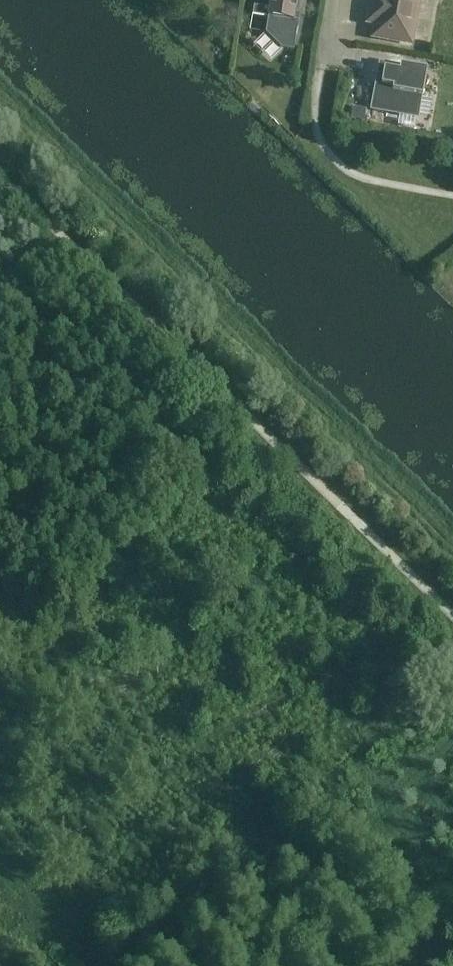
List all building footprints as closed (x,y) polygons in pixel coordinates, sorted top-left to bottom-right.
[(270,10),(254,7),(252,15),(268,18),(266,34),(282,50),(294,52),(300,15),(295,14),(298,0),(271,0),(270,10)] [(377,24),(375,37),(412,43),(419,0),(381,0),(380,7),(372,6),(369,22),(377,24)] [(426,69),(385,62),(384,69),(380,68),(373,108),(398,113),(416,116),(420,95),(421,95),(426,69)] [(353,108),(351,119),(363,122),(366,110),(353,108)]
